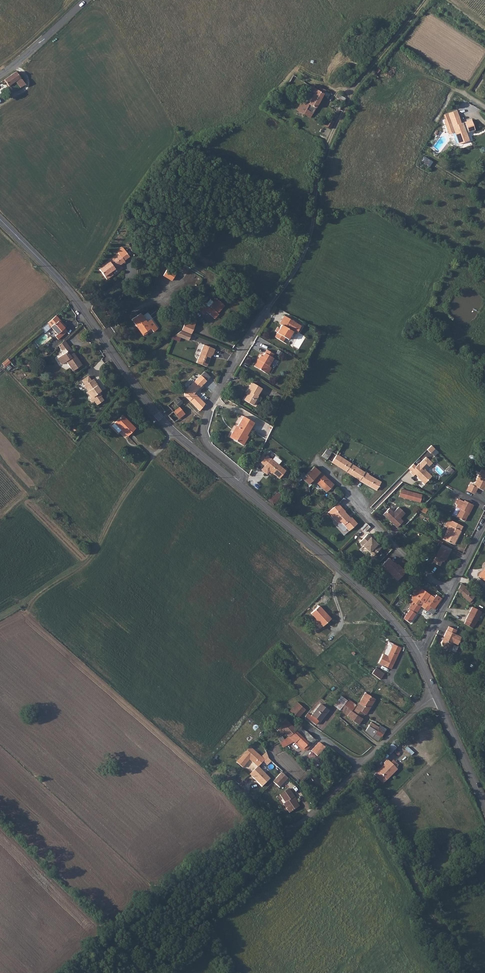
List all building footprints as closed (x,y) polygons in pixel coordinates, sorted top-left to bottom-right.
[(17,88),(23,84),(20,79),(19,80),(18,78),(19,78),(15,72),(4,79),(1,81),(2,83),(5,82),(7,85),(13,81),(17,88)] [(320,87),(318,90),(316,89),(313,93),(307,104),(301,114),(309,118),(325,90),(320,87)] [(301,114),(307,104),(303,102),(297,112),(301,114)] [(448,121),(451,129),(452,129),(454,134),(455,134),(455,135),(459,146),(469,143),(467,138),(465,137),(465,135),(474,132),(471,123),(461,126),(459,126),(456,119),(448,121)] [(332,123),(327,120),(323,125),(329,128),(332,123)] [(112,275),(110,272),(119,266),(124,262),(124,261),(129,257),(122,248),(117,252),(119,255),(99,270),(106,279),(112,275)] [(168,269),(165,276),(171,280),(175,273),(168,269)] [(219,314),(218,313),(226,305),(218,299),(210,308),(206,305),(201,311),(205,314),(207,311),(215,319),(219,314)] [(140,314),(131,320),(136,327),(138,326),(143,334),(150,329),(153,332),(157,329),(151,320),(147,322),(140,314)] [(59,322),(61,320),(56,315),(48,323),(57,333),(55,335),(58,339),(67,331),(65,328),(59,322)] [(278,332),(275,336),(283,341),(286,337),(289,339),(294,331),(297,333),(302,325),(285,315),(280,323),(282,324),(280,327),(278,332)] [(185,322),(181,331),(190,334),(194,326),(185,322)] [(180,331),(174,336),(187,341),(189,335),(180,331)] [(63,367),(67,363),(74,372),(83,365),(79,360),(63,341),(57,348),(61,352),(64,350),(67,354),(58,361),(63,367)] [(208,362),(212,353),(213,354),(215,350),(213,349),(203,344),(196,362),(202,365),(203,360),(205,361),(208,362)] [(268,349),(264,355),(262,354),(255,365),(265,371),(270,365),(274,357),(273,356),(274,353),(268,349)] [(192,395),(206,379),(201,374),(189,387),(184,393),(184,395),(199,412),(204,404),(195,395),(194,396),(192,395)] [(89,376),(83,380),(86,385),(85,385),(93,397),(91,398),(93,402),(95,401),(102,396),(103,396),(100,392),(101,391),(94,380),(92,381),(89,376)] [(258,394),(263,387),(253,381),(248,388),(250,390),(245,398),(253,404),(259,395),(258,394)] [(183,413),(187,409),(178,397),(168,406),(173,412),(168,416),(168,417),(171,420),(173,423),(184,414),(183,413)] [(123,430),(129,436),(137,428),(124,415),(113,426),(120,433),(123,430)] [(235,431),(234,430),(231,437),(242,443),(247,435),(255,422),(244,415),(235,431)] [(326,459),(332,462),(336,454),(338,451),(342,444),(338,441),(331,452),(326,459)] [(331,452),(327,449),(321,456),(326,459),(331,452)] [(336,454),(332,462),(360,480),(376,490),(381,482),(368,474),(369,473),(365,471),(364,472),(338,455),(336,454)] [(271,460),(267,456),(261,463),(265,467),(261,471),(267,475),(270,472),(279,479),(286,471),(271,459),(271,460)] [(424,456),(417,463),(408,472),(411,475),(413,474),(416,476),(418,478),(418,480),(422,483),(429,476),(423,469),(430,462),(424,456)] [(314,467),(302,479),(308,485),(313,480),(320,472),(314,467)] [(482,469),(480,472),(479,472),(473,485),(469,483),(466,490),(474,494),(477,487),(482,490),(484,484),(484,470),(482,469)] [(313,480),(327,492),(334,484),(332,482),(320,472),(313,480)] [(401,490),(398,497),(422,503),(423,499),(421,499),(422,496),(401,490)] [(273,505),(280,500),(277,495),(270,500),(273,505)] [(472,504),(464,500),(463,501),(459,499),(455,507),(459,508),(455,517),(464,521),(467,514),(466,514),(466,513),(467,512),(468,513),(472,504)] [(346,511),(343,507),(332,516),(339,524),(342,521),(350,531),(358,523),(353,517),(352,518),(346,511)] [(388,508),(382,515),(391,523),(392,522),(393,524),(396,528),(402,521),(399,518),(404,513),(398,507),(393,512),(388,508)] [(460,530),(460,529),(461,525),(450,520),(446,528),(447,529),(442,539),(453,544),(460,530)] [(372,537),(368,534),(360,542),(374,556),(382,548),(378,544),(377,545),(376,543),(371,538),(372,537)] [(443,558),(445,559),(446,560),(451,548),(441,544),(433,562),(439,566),(442,561),(443,558)] [(389,559),(382,565),(388,571),(395,563),(394,563),(389,559)] [(395,563),(388,571),(398,581),(406,572),(400,566),(399,567),(395,563)] [(420,577),(416,574),(412,580),(416,583),(420,577)] [(465,588),(465,586),(460,583),(458,588),(456,591),(471,603),(473,601),(471,598),(473,596),(465,588)] [(414,595),(433,609),(438,602),(440,599),(436,595),(432,600),(428,597),(430,593),(418,585),(414,593),(415,594),(414,595)] [(414,595),(413,596),(409,602),(412,604),(409,610),(410,610),(404,619),(410,623),(421,606),(432,614),(435,610),(433,609),(414,595)] [(319,606),(311,613),(316,619),(322,626),(330,620),(325,614),(326,614),(319,606)] [(477,619),(481,611),(472,606),(468,613),(477,619)] [(468,613),(465,620),(464,624),(473,628),(477,619),(468,613)] [(319,629),(322,626),(316,619),(313,621),(319,629)] [(448,627),(446,630),(445,631),(442,637),(444,637),(444,639),(443,638),(442,639),(451,644),(452,643),(456,645),(460,638),(454,634),(455,631),(448,627)] [(451,644),(442,639),(440,643),(441,647),(443,648),(445,649),(449,647),(450,645),(451,645),(451,644)] [(388,674),(402,645),(398,643),(394,651),(391,649),(389,652),(386,651),(381,660),(380,660),(378,664),(382,666),(380,670),(388,674)] [(357,702),(354,705),(351,710),(344,705),(338,711),(347,719),(352,722),(359,726),(374,701),(366,695),(364,694),(358,702),(357,702)] [(351,710),(354,705),(347,700),(344,705),(351,710)] [(338,711),(344,705),(339,702),(335,708),(338,711)] [(288,714),(297,721),(305,711),(296,704),(288,714)] [(327,711),(320,706),(309,720),(316,725),(319,720),(320,721),(327,711)] [(297,721),(288,714),(284,720),(291,728),(297,721)] [(289,737),(295,731),(291,728),(284,720),(276,730),(281,734),(283,732),(289,737)] [(382,728),(379,732),(376,736),(381,738),(387,732),(382,728)] [(305,747),(307,746),(309,748),(314,742),(310,738),(307,735),(301,730),(299,734),(295,731),(289,737),(288,738),(295,746),(296,745),(305,752),(307,750),(305,747)] [(397,737),(394,740),(397,746),(402,741),(397,737)] [(385,750),(390,755),(397,746),(394,740),(385,750)] [(323,750),(318,745),(313,751),(319,756),(323,750)] [(262,762),(248,748),(235,761),(241,767),(248,760),(256,768),(257,768),(262,762)] [(319,756),(313,751),(310,754),(316,759),(319,756)] [(388,760),(384,763),(385,764),(375,775),(381,780),(384,777),(388,780),(398,769),(397,768),(391,763),(388,760)] [(270,779),(257,768),(256,768),(249,777),(252,780),(253,779),(263,788),(270,779)] [(287,779),(282,773),(273,782),(280,788),(287,779)] [(294,798),(288,790),(279,796),(285,804),(283,806),(289,815),(299,808),(293,799),(294,798)]
